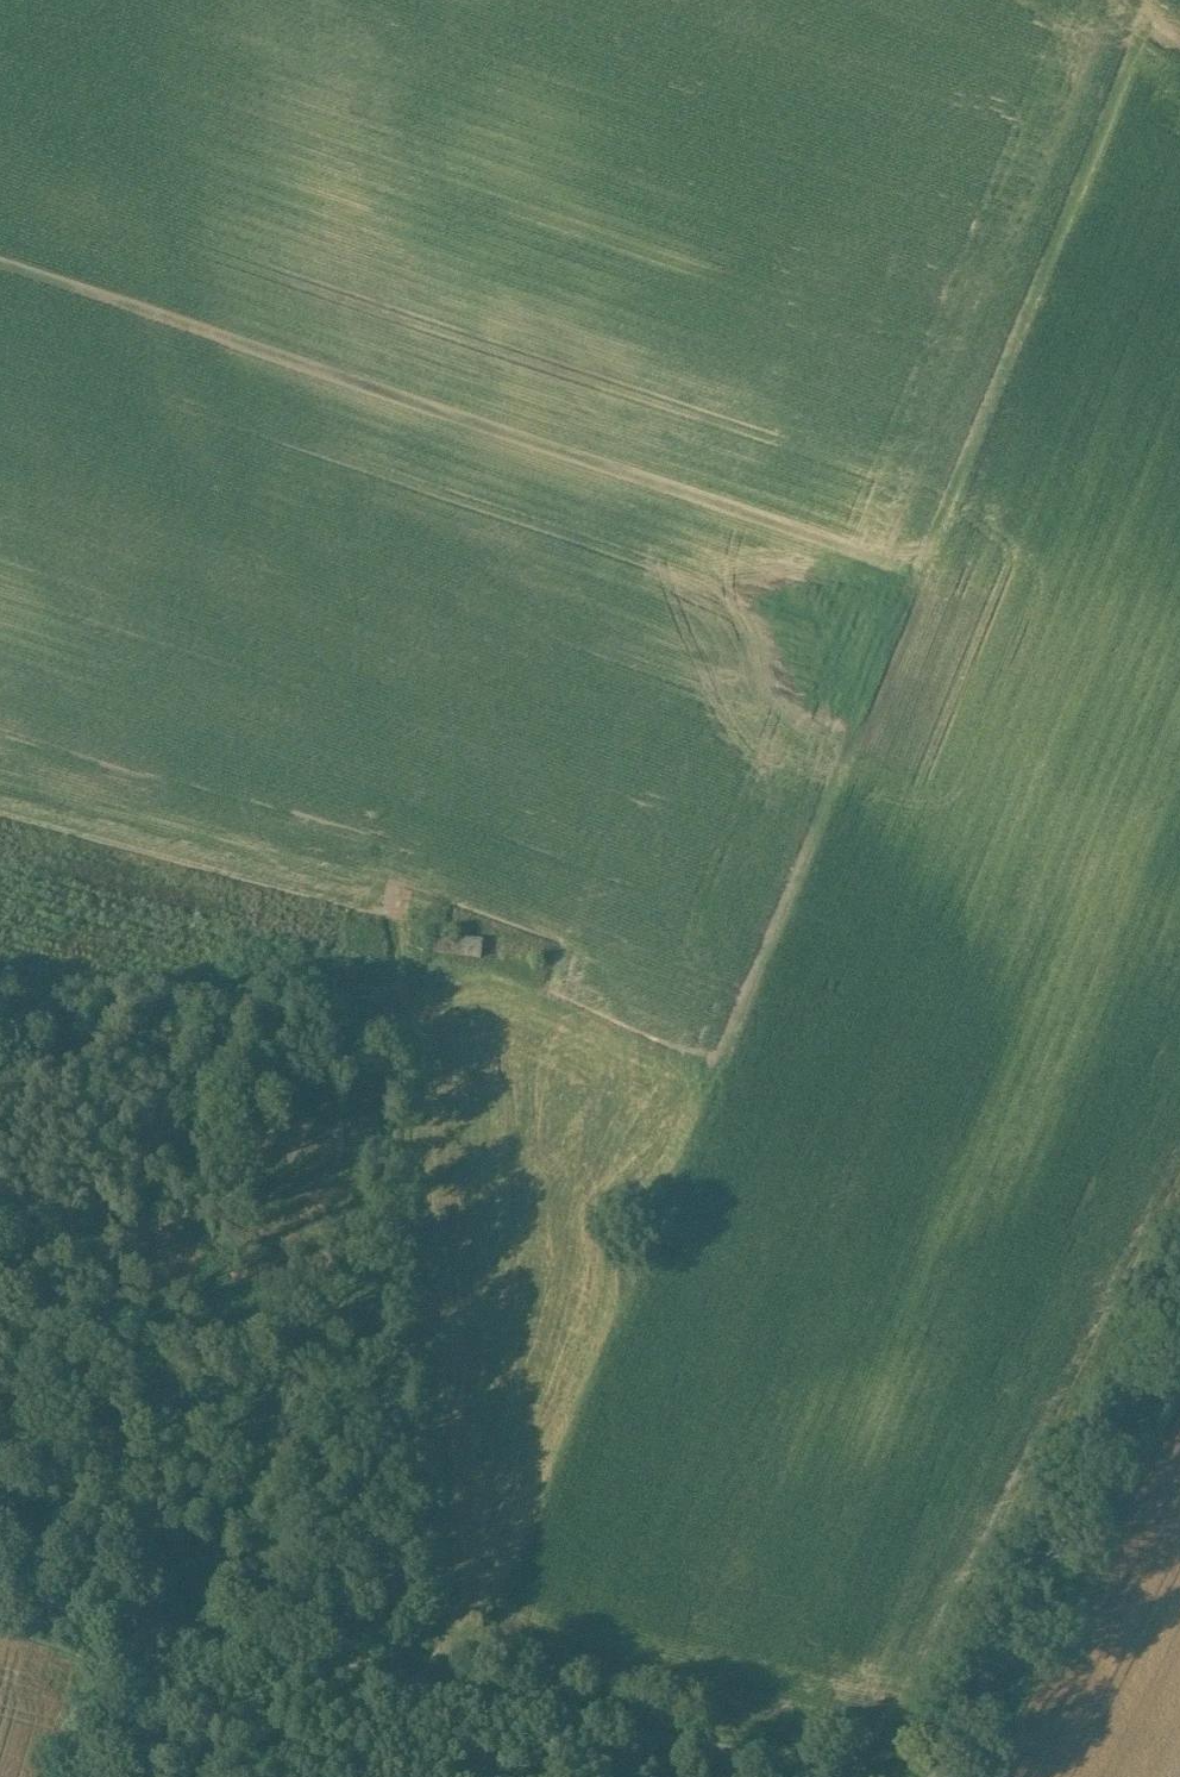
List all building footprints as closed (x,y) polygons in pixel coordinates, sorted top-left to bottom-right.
[(483,943),(436,937),(434,954),(481,959),(483,943)]
